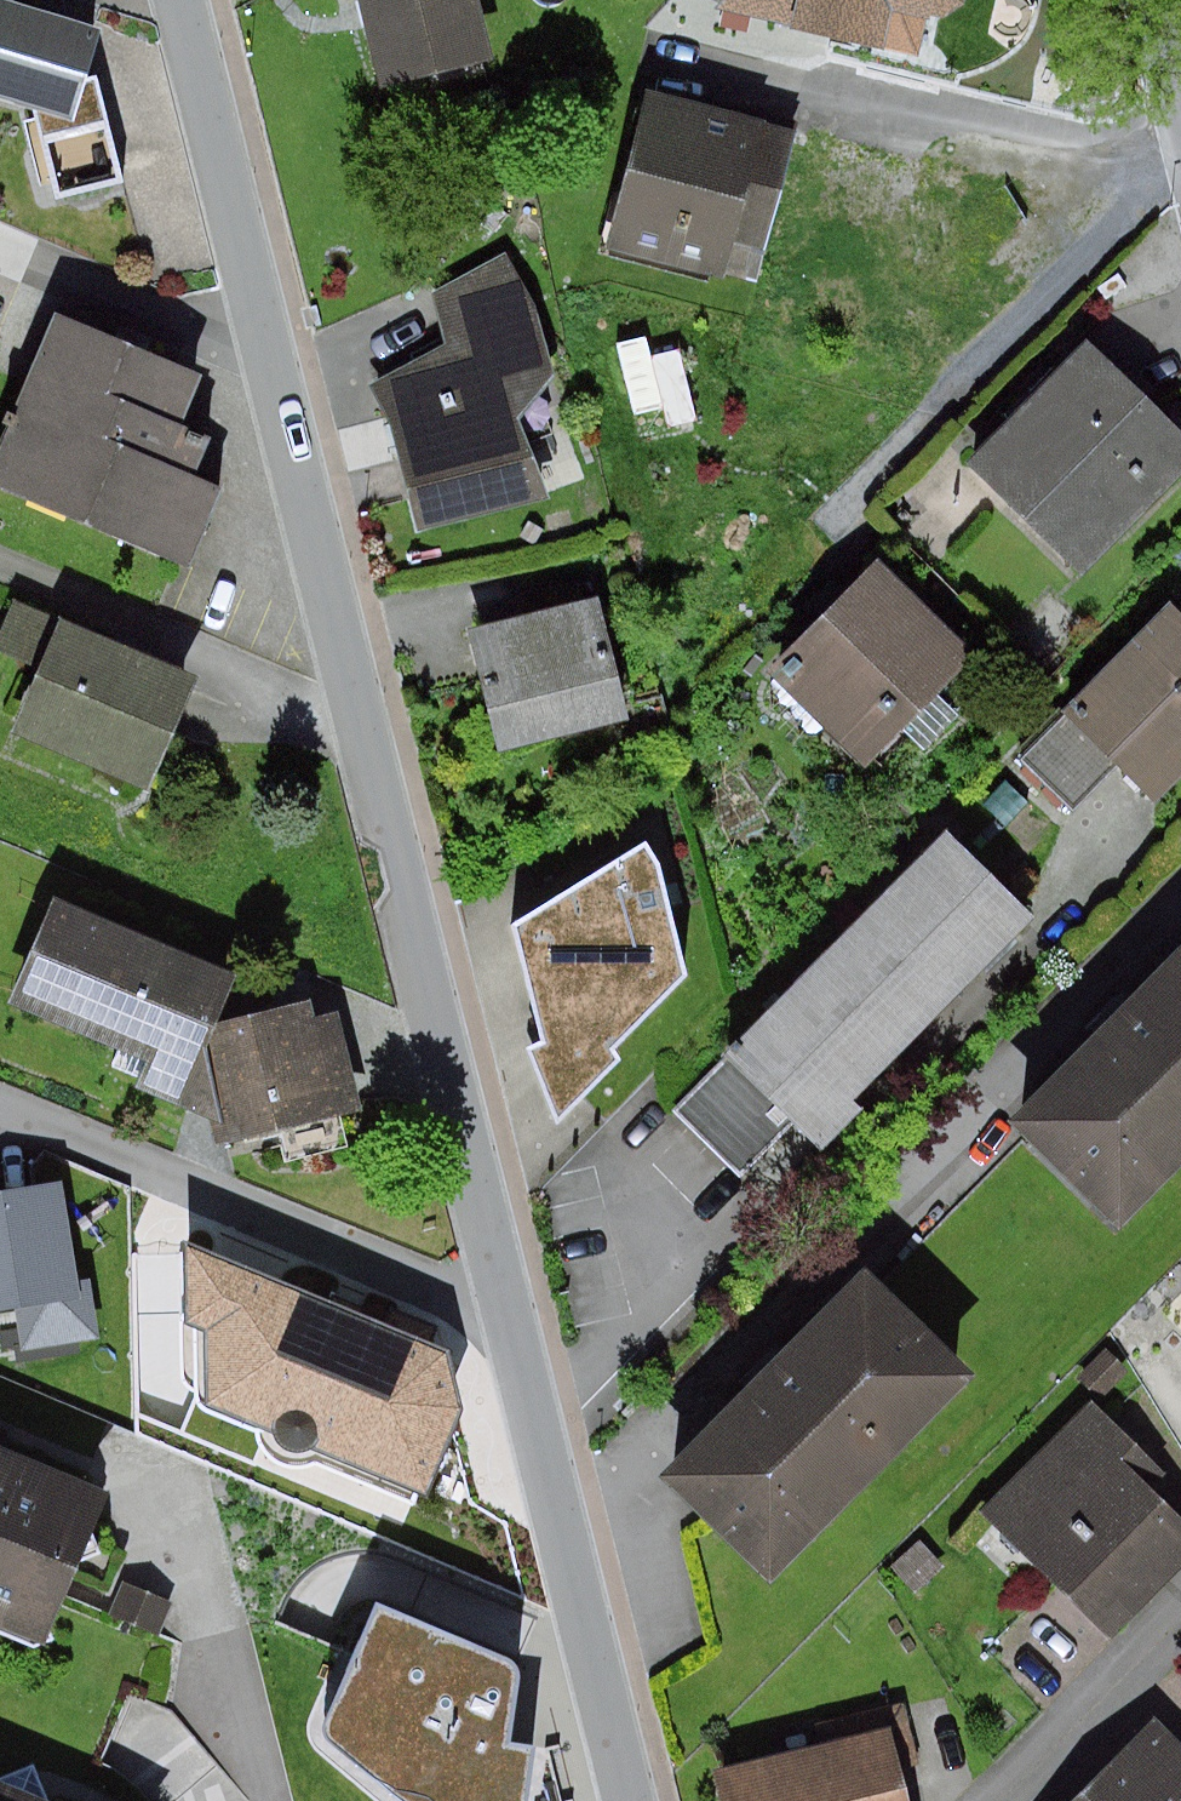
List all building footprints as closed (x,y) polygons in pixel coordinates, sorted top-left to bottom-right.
[(105,30),(5,0),(0,0),(0,98),(34,108),(58,199),(123,182),(97,82),(88,85),(105,30)] [(382,87),(495,58),(481,0),(360,0),(382,87)] [(716,8),(884,48),(893,11),(932,20),(933,15),(946,18),(966,4),(967,0),(723,0),(716,8)] [(738,242),(768,121),(649,92),(611,247),(730,276),(738,242)] [(371,386),(394,427),(421,532),(551,499),(519,419),(556,374),(536,307),(505,253),(432,293),(446,345),(371,386)] [(57,313),(0,446),(0,489),(193,571),(228,489),(198,477),(215,439),(184,426),(205,377),(57,313)] [(968,463),(1082,576),(1180,477),(1180,430),(1091,340),(968,463)] [(981,657),(881,558),(770,670),(868,768),(906,729),(927,750),(962,715),(942,696),(981,657)] [(633,720),(602,597),(471,630),(502,753),(633,720)] [(16,599),(0,636),(0,652),(41,669),(14,733),(151,791),(199,677),(16,599)] [(1174,603),(1020,760),(1074,813),(1119,767),(1158,805),(1180,782),(1180,610),(1174,603)] [(950,834),(673,1113),(741,1179),(795,1125),(823,1153),(864,1112),(855,1102),(1037,919),(950,834)] [(664,865),(649,842),(516,924),(546,1040),(530,1048),(560,1125),(624,1059),(615,1050),(692,976),(664,865)] [(240,974),(57,900),(13,1006),(122,1051),(115,1067),(134,1075),(140,1058),(150,1062),(140,1086),(213,1116),(223,1120),(210,1047),(220,1023),(240,974)] [(1014,1122),(1124,1230),(1180,1173),(1180,953),(1014,1122)] [(312,1001),(220,1023),(210,1047),(223,1120),(213,1116),(220,1146),(361,1111),(339,1015),(316,1020),(312,1001)] [(19,1311),(24,1350),(100,1339),(91,1279),(78,1281),(64,1183),(0,1192),(0,1314),(19,1311)] [(445,1352),(187,1247),(184,1321),(204,1330),(205,1404),(273,1432),(278,1444),(290,1450),(302,1451),(311,1446),(428,1500),(459,1409),(445,1352)] [(979,1375),(869,1266),(663,1475),(773,1583),(979,1375)] [(1107,1347),(1076,1380),(1101,1403),(1131,1370),(1107,1347)] [(1094,1402),(984,1513),(1113,1641),(1180,1572),(1180,1513),(1155,1487),(1167,1475),(1094,1402)] [(0,1446),(0,1627),(48,1647),(84,1562),(105,1553),(96,1532),(113,1493),(0,1446)] [(891,1569),(914,1595),(946,1566),(922,1541),(891,1569)] [(175,1603),(123,1581),(109,1614),(161,1636),(175,1603)] [(381,1590),(315,1728),(408,1800),(532,1800),(539,1734),(514,1729),(523,1651),(381,1590)] [(905,1703),(813,1726),(818,1747),(716,1772),(723,1800),(912,1800),(904,1768),(921,1764),(905,1703)] [(1157,1718),(1074,1800),(1180,1800),(1180,1742),(1157,1718)] [(48,1800),(33,1766),(0,1781),(0,1780),(0,1800),(50,1800),(48,1800)]
